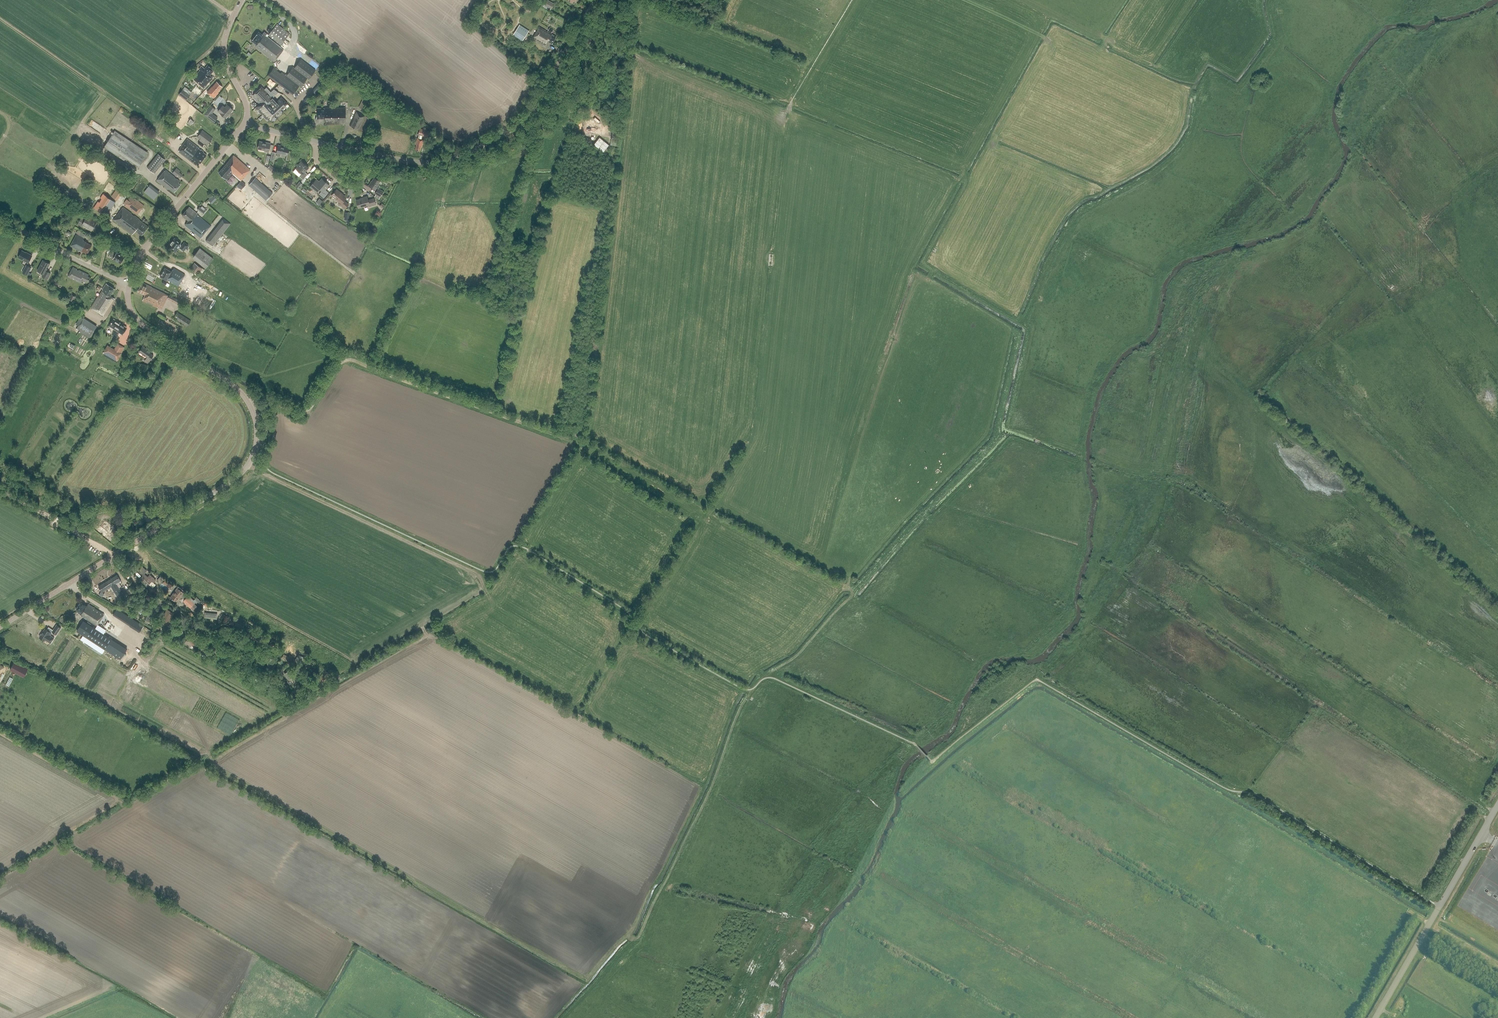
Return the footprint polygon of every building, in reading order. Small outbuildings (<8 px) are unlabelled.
[(537,3),(536,4),(550,11),(554,3),(548,0),(546,4),(538,0),(537,3)] [(281,45),(282,44),(290,34),(277,24),(272,29),(270,27),(267,31),(270,33),(268,35),(281,45)] [(539,27),(533,38),(545,45),(548,41),(552,44),(555,36),(539,27)] [(527,34),(517,28),(512,35),(522,41),(527,34)] [(267,34),(266,33),(264,32),(262,35),(259,32),(251,42),(256,45),(255,46),(262,52),(274,62),(284,49),(268,38),(266,36),(267,34)] [(307,78),(308,79),(315,71),(300,60),(293,69),(292,68),(286,76),(282,73),(281,74),(278,71),(278,70),(274,67),(268,77),(275,82),(292,95),(299,86),(300,87),(307,78)] [(204,69),(201,67),(199,69),(201,72),(194,80),(204,88),(213,78),(209,75),(214,71),(207,65),(204,69)] [(322,81),(304,101),(307,104),(325,83),(322,81)] [(219,90),(222,87),(217,82),(207,92),(214,98),(219,93),(218,92),(219,91),(219,90)] [(268,122),(287,104),(281,97),(275,103),(271,99),(272,98),(261,87),(253,95),(260,103),(255,108),(268,122)] [(191,95),(183,89),(179,95),(187,101),(191,95)] [(366,111),(374,95),(366,91),(358,107),(366,111)] [(233,110),(227,105),(224,108),(222,105),(217,111),(226,118),(233,110)] [(215,122),(218,118),(213,113),(216,109),(211,106),(204,115),(215,122)] [(325,108),(317,108),(317,119),(325,119),(325,124),(346,124),(345,107),(325,108)] [(350,126),(359,130),(365,116),(356,112),(350,126)] [(594,126),(585,124),(584,133),(589,134),(590,131),(599,133),(599,132),(600,132),(600,129),(601,124),(595,123),(594,126)] [(426,127),(424,127),(423,129),(420,128),(418,134),(428,137),(430,131),(427,130),(427,129),(426,127)] [(148,152),(115,130),(104,146),(137,169),(148,152)] [(198,141),(203,144),(205,143),(207,145),(213,138),(202,130),(197,137),(200,139),(198,141)] [(422,148),(423,140),(416,138),(415,144),(416,145),(415,150),(420,151),(421,147),(422,148)] [(200,163),(206,155),(203,152),(204,151),(187,139),(178,152),(196,165),(198,161),(200,163)] [(268,152),(271,144),(265,142),(265,143),(260,141),(258,149),(265,151),(265,152),(268,152)] [(289,151),(289,148),(279,145),(277,153),(276,156),(280,156),(281,154),(287,155),(286,160),(290,161),(293,152),(289,151)] [(148,168),(155,173),(164,160),(158,155),(148,168)] [(232,174),(240,181),(250,170),(234,155),(219,173),(227,180),(232,174)] [(302,173),(299,176),(303,179),(308,174),(305,172),(309,168),(301,161),(298,165),(299,165),(296,169),(302,173)] [(180,177),(182,174),(179,172),(180,171),(176,168),(172,173),(176,177),(177,175),(180,177)] [(174,192),(180,184),(178,183),(180,181),(165,170),(157,181),(168,190),(170,188),(174,192)] [(273,193),(255,178),(249,185),(266,200),(273,193)] [(329,185),(322,178),(319,182),(316,179),(310,187),(317,193),(320,189),(322,191),(319,194),(324,198),(329,192),(325,190),(329,185)] [(379,185),(378,184),(380,181),(374,178),(370,183),(368,186),(375,190),(376,190),(375,194),(380,197),(383,191),(378,188),(379,186),(379,185)] [(237,186),(241,189),(246,184),(241,181),(237,186)] [(154,199),(160,191),(150,183),(144,191),(154,199)] [(118,200),(122,192),(116,188),(111,197),(118,200)] [(345,209),(348,204),(344,200),(346,197),(336,189),(331,196),(340,203),(339,204),(345,209)] [(103,194),(100,198),(102,199),(99,202),(98,201),(93,208),(101,213),(103,210),(107,214),(115,202),(103,194)] [(208,199),(212,203),(216,199),(212,194),(208,199)] [(137,215),(144,205),(131,196),(128,201),(130,202),(126,207),(137,215)] [(369,207),(376,204),(374,198),(368,200),(367,196),(361,198),(362,198),(356,200),(358,208),(368,205),(369,207)] [(201,238),(210,226),(196,214),(197,213),(189,207),(182,216),(188,221),(185,225),(201,238)] [(141,235),(148,226),(123,208),(114,220),(132,234),(135,230),(141,235)] [(87,215),(85,218),(82,217),(78,224),(91,231),(93,229),(97,232),(101,224),(97,221),(98,220),(87,215)] [(213,246),(230,224),(223,218),(206,241),(213,246)] [(47,228),(44,226),(42,229),(44,229),(42,233),(49,236),(50,232),(46,230),(47,228)] [(77,234),(76,235),(71,246),(79,250),(87,254),(91,245),(83,241),(85,238),(77,234)] [(187,250),(189,247),(187,246),(188,245),(184,242),(181,246),(179,244),(181,243),(174,238),(171,243),(170,243),(169,244),(169,245),(168,246),(171,248),(170,249),(175,252),(179,247),(184,251),(185,249),(187,250)] [(207,265),(213,258),(199,246),(193,254),(207,265)] [(28,263),(32,255),(28,253),(28,254),(22,250),(18,258),(28,263)] [(125,257),(117,252),(115,251),(114,252),(110,250),(108,254),(114,257),(113,259),(121,263),(122,263),(123,261),(123,260),(125,257)] [(47,279),(51,273),(46,271),(50,264),(43,260),(37,271),(44,274),(42,277),(47,279)] [(192,273),(196,276),(197,274),(198,275),(200,271),(202,273),(204,270),(202,268),(195,263),(190,269),(193,271),(192,273)] [(31,273),(29,272),(31,268),(26,265),(23,272),(27,275),(28,274),(30,276),(31,273)] [(88,282),(90,277),(88,276),(89,275),(79,270),(79,271),(77,270),(77,269),(73,267),(68,277),(81,283),(82,281),(85,283),(86,281),(88,282)] [(174,268),(172,272),(165,268),(160,277),(167,281),(167,280),(178,286),(186,275),(174,268)] [(205,278),(210,282),(213,276),(208,273),(205,278)] [(169,295),(164,293),(142,283),(138,292),(145,295),(143,301),(157,308),(158,307),(162,309),(169,295)] [(104,316),(115,299),(110,296),(115,289),(106,284),(91,308),(104,316)] [(73,303),(77,296),(72,293),(68,300),(73,303)] [(181,301),(176,298),(169,295),(167,299),(179,305),(181,301)] [(187,326),(191,321),(178,312),(174,318),(187,326)] [(97,327),(83,318),(77,328),(80,330),(79,331),(90,338),(97,327)] [(122,335),(126,329),(127,328),(114,319),(109,326),(122,335)] [(123,347),(117,344),(114,349),(107,345),(103,352),(116,360),(121,353),(120,352),(123,347)] [(148,364),(153,356),(150,354),(151,352),(149,350),(148,351),(142,347),(139,352),(147,357),(145,361),(148,364)] [(99,522),(95,527),(107,534),(110,528),(99,522)] [(147,571),(142,566),(138,571),(142,575),(147,571)] [(148,577),(144,574),(140,578),(145,582),(144,583),(147,586),(148,585),(148,586),(149,585),(153,588),(156,585),(154,583),(156,580),(150,575),(148,577)] [(120,601),(125,597),(117,585),(121,582),(117,575),(98,586),(102,593),(111,587),(120,601)] [(177,601),(179,599),(180,600),(182,597),(183,598),(184,598),(187,594),(184,592),(185,591),(178,586),(171,596),(177,601)] [(184,598),(183,598),(182,597),(180,600),(184,604),(185,605),(186,604),(194,611),(198,606),(195,604),(197,601),(195,599),(194,600),(191,597),(189,595),(185,599),(184,598)] [(97,626),(104,614),(88,604),(87,606),(81,602),(76,610),(81,613),(80,614),(82,615),(82,616),(97,626)] [(142,613),(147,609),(142,603),(137,607),(142,613)] [(151,608),(150,611),(149,611),(145,620),(149,622),(151,623),(153,618),(157,620),(160,614),(155,613),(156,610),(151,608)] [(160,622),(167,626),(174,613),(167,609),(160,622)] [(128,649),(84,621),(77,631),(121,659),(128,649)] [(237,628),(239,624),(233,621),(230,626),(236,629),(237,628)] [(202,626),(196,623),(192,631),(198,634),(202,626)] [(245,627),(239,624),(237,628),(248,633),(247,635),(249,636),(253,629),(246,625),(245,627)] [(57,625),(53,630),(52,632),(57,635),(61,628),(57,625)] [(174,627),(169,636),(176,639),(180,631),(174,627)] [(50,635),(52,633),(45,629),(39,637),(45,641),(45,640),(51,643),(54,638),(50,635)] [(239,643),(235,634),(227,637),(231,646),(239,643)] [(191,636),(190,637),(188,636),(186,638),(188,640),(187,640),(185,638),(182,641),(189,647),(192,645),(195,647),(198,644),(192,639),(193,638),(191,636)] [(275,649),(278,642),(272,639),(268,646),(275,649)] [(207,643),(204,646),(202,649),(208,655),(211,652),(207,648),(209,645),(207,643)] [(251,659),(241,652),(237,659),(246,665),(251,659)] [(301,663),(303,664),(306,658),(298,654),(295,660),(301,663)] [(272,659),(268,667),(275,670),(278,662),(272,659)] [(14,662),(10,670),(23,677),(28,669),(14,662)] [(295,675),(290,669),(284,673),(288,680),(295,675)] [(331,675),(324,670),(318,680),(323,683),(327,678),(328,679),(331,675)] [(280,682),(276,677),(268,679),(267,685),(280,682)]
